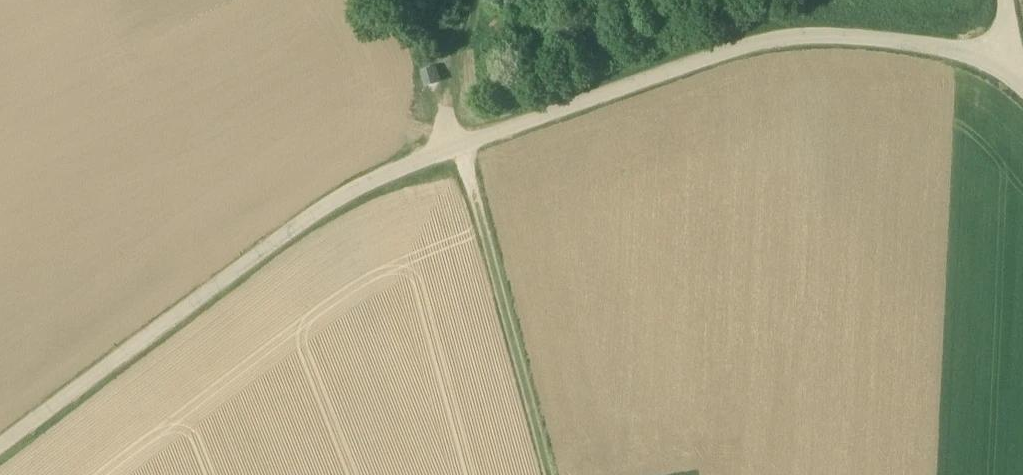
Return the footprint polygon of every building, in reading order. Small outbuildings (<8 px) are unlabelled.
[(428,72),(420,74),(424,90),(432,89),(428,72)]
